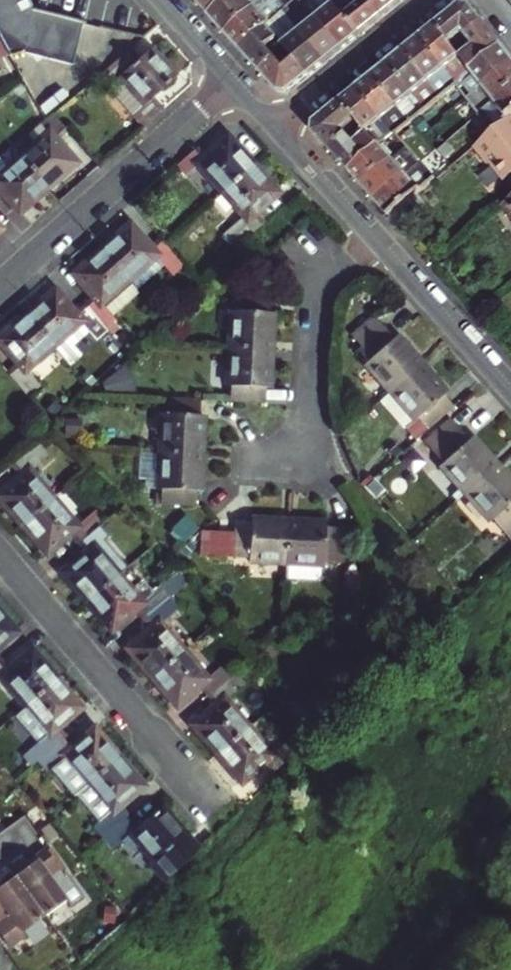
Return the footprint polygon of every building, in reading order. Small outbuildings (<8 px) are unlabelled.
[(7,49),(10,55),(19,52),(74,61),(82,22),(63,17),(33,9),(30,0),(0,0),(0,37),(7,49)] [(209,15),(225,0),(196,0),(209,15)] [(209,15),(225,32),(262,0),(225,0),(209,15)] [(225,32),(239,48),(269,24),(273,19),(265,10),(277,0),(262,0),(225,32)] [(401,1),(400,0),(363,0),(345,14),(360,34),(401,1)] [(342,47),(360,34),(345,14),(335,1),(317,15),(342,47)] [(459,4),(435,25),(446,40),(459,30),(465,36),(484,21),(472,4),(459,4)] [(325,61),(342,47),(317,15),(299,29),(325,61)] [(502,43),(484,21),(465,36),(471,43),(457,54),(459,56),(469,68),(502,43)] [(269,24),(239,48),(259,71),(288,47),(284,42),(269,24)] [(446,40),(435,25),(420,38),(444,69),(459,56),(457,54),(446,40)] [(309,74),(325,61),(299,29),(284,42),(288,47),(309,74)] [(444,69),(420,38),(404,51),(429,81),(444,69)] [(502,43),(469,68),(465,72),(469,77),(473,74),(483,86),(510,63),(510,55),(502,43)] [(140,56),(131,47),(97,75),(141,127),(164,107),(156,96),(178,74),(153,45),(140,56)] [(288,47),(259,71),(274,90),(289,93),(309,74),(288,47)] [(441,96),(429,81),(404,51),(388,63),(414,95),(425,109),(441,96)] [(414,95),(388,63),(372,77),(398,107),(414,95)] [(483,86),(479,89),(483,94),(487,90),(496,101),(510,90),(510,63),(483,86)] [(398,107),(372,77),(358,88),(382,116),(396,132),(410,120),(398,107)] [(382,116),(358,88),(342,102),(355,117),(366,130),(382,116)] [(496,101),(492,105),(496,109),(500,106),(508,117),(510,115),(510,90),(496,101)] [(355,117),(342,102),(314,123),(313,135),(327,150),(346,136),(340,130),(355,117)] [(12,144),(21,156),(49,188),(79,161),(59,139),(69,129),(54,111),(45,118),(27,134),(35,143),(27,150),(17,139),(12,144)] [(508,117),(474,145),(488,162),(490,160),(505,178),(510,173),(510,115),(508,117)] [(346,136),(327,150),(346,171),(378,145),(366,130),(351,142),(346,136)] [(204,157),(196,146),(176,163),(186,174),(199,163),(223,190),(253,164),(228,136),(204,157)] [(378,145),(346,171),(361,186),(392,160),(378,145)] [(2,190),(21,212),(49,188),(21,156),(7,168),(0,159),(0,192),(2,190)] [(392,160),(361,186),(374,201),(405,176),(392,160)] [(405,176),(374,201),(398,230),(424,208),(413,195),(433,179),(420,163),(405,176)] [(253,164),(223,190),(247,218),(234,229),(245,242),(249,238),(264,224),(255,213),(278,192),(253,164)] [(499,206),(510,220),(510,195),(499,206)] [(129,222),(101,247),(131,281),(157,258),(166,270),(179,259),(164,242),(159,236),(149,244),(129,222)] [(131,281),(101,247),(72,273),(92,295),(83,302),(107,329),(112,335),(123,326),(113,315),(141,292),(131,281)] [(157,258),(131,281),(141,292),(166,270),(157,258)] [(54,288),(26,313),(55,347),(62,355),(90,330),(97,338),(107,329),(83,302),(73,311),(54,288)] [(230,309),(228,346),(271,348),(273,310),(270,311),(270,297),(234,295),(234,309),(230,309)] [(28,394),(39,384),(27,371),(55,347),(26,313),(0,335),(0,347),(14,364),(6,370),(28,394)] [(390,393),(423,363),(398,334),(394,338),(384,325),(357,348),(367,359),(363,363),(390,393)] [(230,385),(229,400),(259,401),(265,401),(266,387),(270,387),(271,348),(228,346),(227,385),(230,385)] [(428,430),(454,406),(443,394),(448,391),(423,363),(390,393),(414,420),(417,418),(428,430)] [(201,399),(166,397),(165,413),(161,413),(159,452),(202,454),(204,413),(200,413),(201,399)] [(439,465),(465,495),(497,466),(471,437),(467,440),(450,419),(425,441),(443,462),(439,465)] [(35,443),(14,462),(23,474),(0,495),(22,522),(52,497),(31,472),(47,457),(35,443)] [(202,454),(159,452),(157,488),(162,488),(161,504),(195,505),(197,489),(201,489),(202,454)] [(501,529),(510,520),(510,481),(497,466),(465,495),(488,521),(492,518),(501,529)] [(77,525),(52,497),(22,522),(46,551),(71,530),(80,540),(99,523),(104,519),(96,509),(77,525)] [(236,522),(236,531),(235,554),(235,557),(248,557),(249,562),(288,564),(290,520),(251,519),(251,522),(236,522)] [(320,565),(324,565),(325,561),(340,562),(341,526),(327,525),(327,522),(290,520),(288,564),(288,578),(316,579),(320,575),(320,565)] [(501,529),(510,539),(510,538),(510,520),(501,529)] [(63,571),(87,599),(117,573),(94,547),(109,534),(99,523),(80,540),(88,549),(63,571)] [(350,527),(341,526),(340,562),(349,562),(350,527)] [(225,553),(235,554),(236,531),(227,531),(225,553)] [(117,573),(87,599),(111,628),(138,606),(146,615),(170,595),(187,580),(179,570),(154,590),(143,577),(131,589),(117,573)] [(128,646),(153,675),(183,649),(160,623),(180,606),(170,595),(146,615),(153,623),(128,646)] [(0,610),(0,641),(15,628),(0,610)] [(183,649),(153,675),(177,704),(203,682),(210,690),(234,670),(226,660),(207,676),(183,649)] [(24,708),(58,679),(33,650),(11,669),(2,658),(0,660),(0,679),(1,678),(24,708)] [(192,722),(218,752),(249,726),(226,699),(246,682),(234,670),(210,690),(217,700),(192,722)] [(80,706),(58,679),(24,708),(15,715),(38,742),(21,756),(29,766),(37,760),(65,736),(66,735),(59,725),(80,706)] [(73,795),(76,793),(120,756),(96,726),(73,746),(65,736),(37,760),(46,771),(50,767),(73,795)] [(249,726),(218,752),(242,781),(267,758),(278,770),(300,748),(291,738),(273,753),(249,726)] [(144,784),(120,756),(76,793),(100,821),(93,826),(101,835),(129,811),(122,803),(144,784)] [(121,842),(159,886),(198,850),(187,837),(188,835),(162,804),(139,823),(129,811),(101,835),(112,849),(121,842)] [(26,865),(14,874),(44,916),(67,898),(71,904),(85,894),(67,870),(65,872),(44,845),(42,846),(30,855),(34,860),(26,865)] [(23,860),(26,865),(34,860),(30,855),(23,860)] [(10,948),(25,937),(22,932),(44,916),(14,874),(2,883),(0,884),(0,934),(10,948)]
